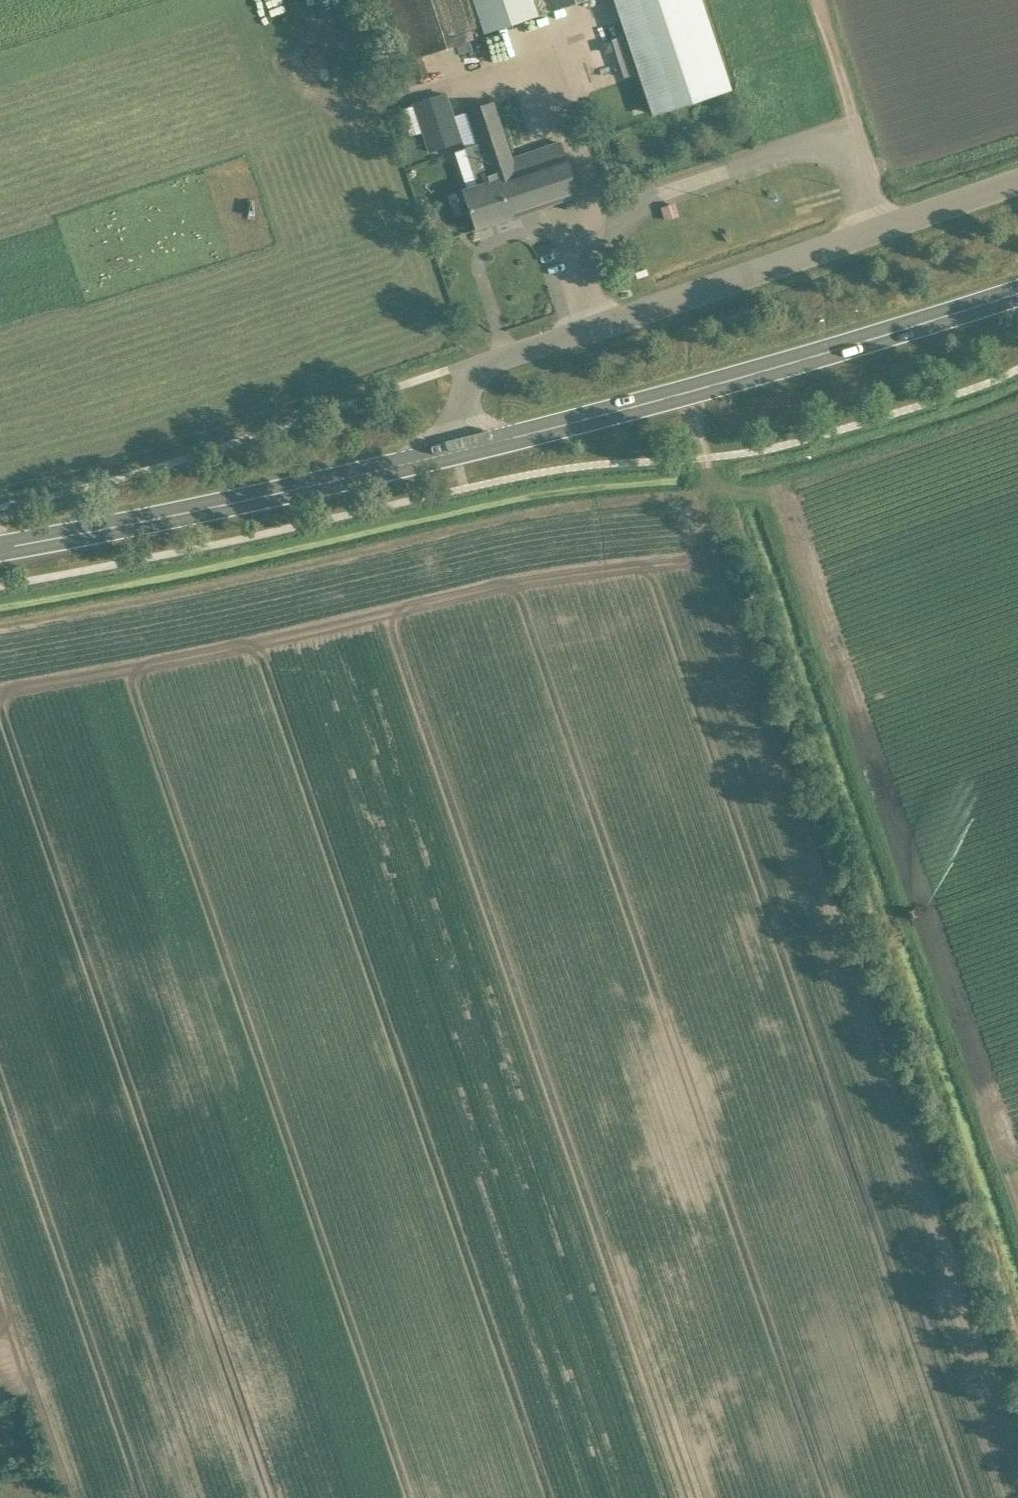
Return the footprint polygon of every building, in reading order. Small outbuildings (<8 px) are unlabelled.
[(408,82),(417,79),(428,75),(422,57),(474,39),(472,31),(461,0),(376,0),(404,83),(408,82)] [(484,34),(588,0),(473,0),(484,34)] [(651,117),(727,92),(697,0),(612,0),(651,117)] [(467,44),(458,47),(461,56),(470,53),(467,44)] [(430,152),(431,151),(461,141),(445,93),(415,104),(414,104),(430,152)] [(578,195),(561,142),(513,159),(494,102),(467,111),(478,144),(465,148),(477,186),(463,191),(476,229),(578,195)] [(679,217),(675,204),(661,208),(666,222),(679,217)]
